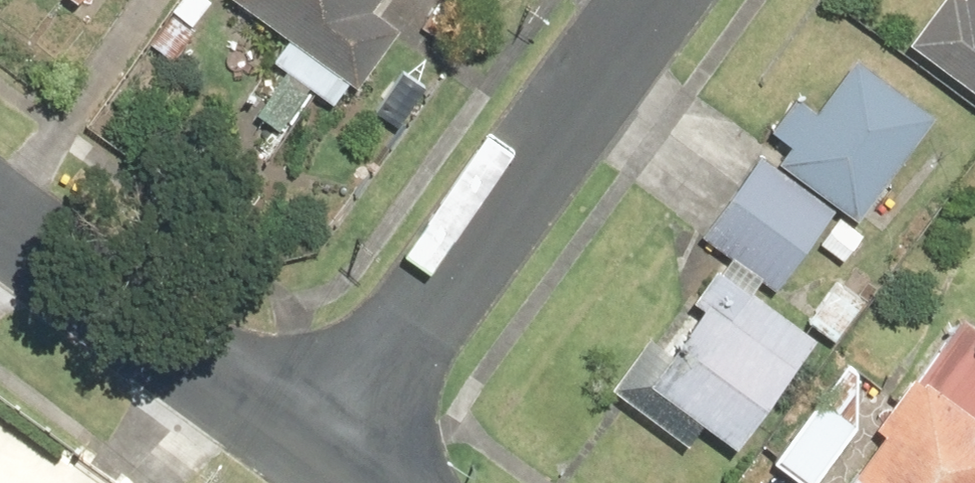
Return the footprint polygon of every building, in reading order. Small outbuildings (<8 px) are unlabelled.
[(284,41),(270,61),(287,73),(255,118),(274,133),(306,90),(331,108),(348,85),(357,92),(401,31),(373,10),(380,0),(228,0),(284,41)] [(906,43),(974,95),(974,0),(939,0),(906,43)] [(931,118),(854,62),(816,114),(795,99),(767,136),(788,151),(776,168),(854,224),(931,118)] [(648,339),(608,390),(687,450),(702,430),(729,451),(814,342),(715,266),(688,301),(699,309),(666,352),(648,339)] [(851,482),(974,482),(974,324),(960,312),(871,427),(886,438),(851,482)] [(846,365),(772,464),(798,482),(817,482),(859,428),(838,412),(864,379),(846,365)] [(28,481),(0,460),(0,482),(26,482),(28,481)]
